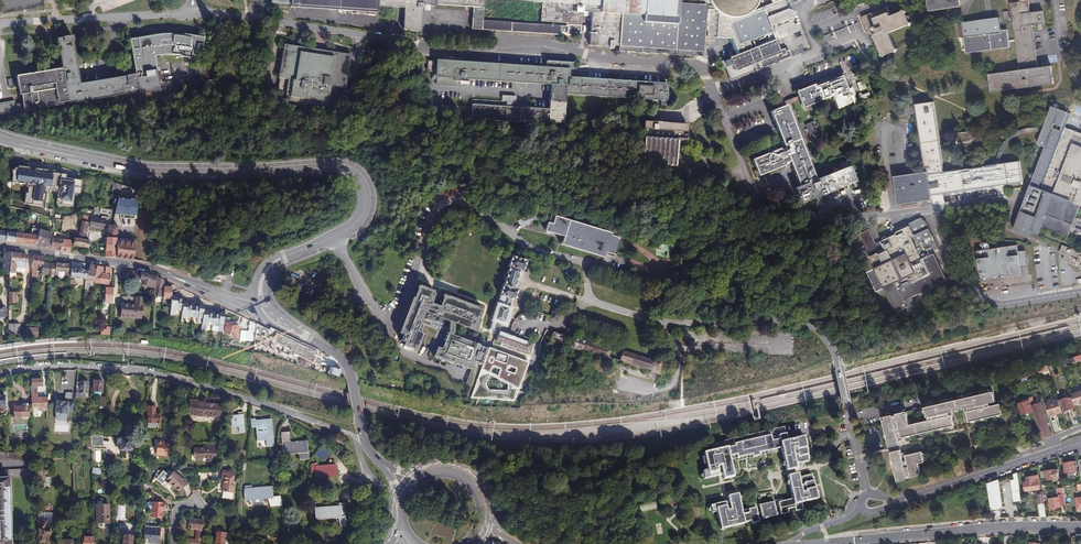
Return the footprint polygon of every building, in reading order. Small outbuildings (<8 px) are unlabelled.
[(2,13),(43,5),(43,0),(0,0),(0,3),(2,13)] [(271,3),(290,5),(290,8),(378,13),(378,7),(404,9),(403,30),(421,31),(422,6),(473,8),(471,30),(483,20),(484,0),(271,0),(271,3)] [(700,57),(701,46),(704,46),(709,44),(709,42),(712,43),(712,38),(714,13),(712,10),(709,6),(676,3),(676,0),(487,0),(501,1),(542,3),(540,22),(578,25),(578,14),(582,15),(583,17),(586,17),(589,17),(588,46),(606,47),(607,49),(608,50),(610,50),(612,49),(612,46),(617,46),(616,48),(617,48),(654,54),(700,57)] [(718,16),(721,17),(725,18),(729,19),(733,19),(738,18),(743,16),(746,14),(749,12),(754,7),(757,1),(757,0),(706,0),(709,6),(712,10),(714,13),(718,16)] [(733,56),(749,50),(746,42),(769,33),(770,34),(791,25),(789,22),(795,14),(786,10),(784,8),(783,6),(780,0),(770,4),(749,12),(746,14),(743,16),(738,18),(733,19),(729,19),(725,18),(721,17),(718,16),(714,13),(712,38),(727,39),(729,44),(733,56)] [(932,12),(964,7),(963,0),(931,0),(932,12)] [(1035,51),(1034,44),(1032,25),(1044,24),(1043,12),(1030,13),(1028,0),(1020,0),(1020,2),(1011,3),(1019,71),(988,75),(989,86),(990,92),(1053,85),(1050,67),(1037,68),(1035,51)] [(875,38),(881,54),(881,56),(884,57),(885,55),(894,52),(895,53),(897,49),(896,49),(889,34),(908,25),(910,26),(911,23),(910,22),(906,13),(906,11),(903,10),(903,11),(890,16),(887,7),(861,17),(866,30),(867,32),(869,32),(870,34),(872,33),(875,34),(873,38),(875,38)] [(483,20),(471,30),(570,36),(570,34),(580,35),(580,26),(566,25),(566,26),(483,20)] [(1009,41),(1007,30),(1001,30),(1001,33),(990,34),(963,37),(965,53),(1009,48),(1009,42),(1009,41)] [(723,68),(728,81),(760,68),(789,57),(786,50),(782,52),(781,50),(777,51),(770,34),(769,33),(746,42),(749,50),(733,56),(717,63),(719,69),(723,68)] [(68,103),(138,92),(140,102),(161,98),(159,90),(154,56),(165,55),(172,55),(180,55),(180,56),(199,60),(200,53),(201,53),(203,37),(183,34),(183,35),(172,34),(158,35),(130,39),(135,69),(136,74),(79,84),(79,82),(72,41),(73,41),(72,36),(63,38),(57,39),(62,69),(16,76),(19,94),(21,94),(23,103),(23,105),(24,110),(68,103)] [(284,44),(279,78),(280,78),(278,87),(282,88),(287,89),(285,101),(331,108),(332,105),(335,86),(346,88),(351,54),(324,50),(323,53),(309,51),(310,48),(284,44)] [(545,67),(436,60),(436,61),(427,61),(427,71),(435,72),(435,77),(436,77),(436,83),(469,86),(469,79),(550,85),(549,109),(506,106),(506,101),(472,99),(471,119),(464,119),(463,124),(471,124),(470,128),(478,129),(480,129),(481,120),(524,123),(524,121),(563,123),(565,94),(636,99),(636,102),(643,102),(643,100),(661,101),(661,105),(666,106),(666,102),(668,102),(668,97),(671,98),(671,93),(668,93),(668,84),(642,82),(638,82),(568,77),(569,73),(569,70),(573,70),(573,62),(546,61),(545,67)] [(856,101),(844,72),(801,90),(796,92),(797,96),(799,100),(802,108),(832,96),(837,109),(845,106),(847,109),(852,106),(851,104),(856,101)] [(773,91),(778,89),(775,81),(770,83),(773,91)] [(874,104),(869,92),(858,97),(863,109),(874,104)] [(789,100),(774,106),(775,110),(787,105),(791,104),(799,100),(797,96),(789,100)] [(8,107),(7,102),(0,103),(0,121),(25,117),(24,110),(23,105),(8,107)] [(916,114),(915,114),(923,173),(891,177),(895,205),(929,200),(929,196),(1024,183),(1021,161),(996,165),(947,172),(941,173),(931,102),(913,105),(914,110),(915,110),(916,114)] [(795,188),(801,204),(816,198),(815,195),(819,193),(820,196),(857,182),(850,166),(842,169),(819,178),(816,179),(787,105),(775,110),(770,112),(784,148),(780,150),(780,148),(752,159),(758,176),(787,165),(786,163),(790,162),(799,186),(795,188)] [(1069,127),(1065,126),(1070,113),(1053,107),(1038,143),(1046,146),(1031,187),(1015,231),(1030,238),(1033,232),(1040,235),(1069,246),(1075,230),(1080,214),(1080,132),(1069,127)] [(688,124),(644,121),(641,164),(675,167),(676,158),(684,158),(685,142),(687,142),(688,124)] [(811,139),(819,136),(813,122),(806,125),(811,139)] [(971,140),(970,132),(954,134),(955,143),(971,140)] [(11,171),(11,182),(10,207),(24,210),(38,214),(52,219),(63,220),(64,217),(72,216),(80,209),(80,194),(82,178),(67,176),(68,174),(53,173),(53,171),(19,166),(17,166),(16,168),(13,168),(11,171)] [(120,191),(122,185),(113,183),(111,191),(119,193),(120,191)] [(122,185),(120,191),(137,196),(138,189),(122,185)] [(118,221),(131,222),(131,210),(133,210),(133,204),(126,204),(125,209),(118,209),(118,221)] [(547,222),(545,231),(564,237),(562,242),(561,242),(560,244),(605,258),(606,252),(615,255),(620,238),(611,235),(612,233),(555,216),(552,224),(547,222)] [(29,244),(35,245),(47,247),(51,233),(39,229),(40,225),(47,227),(49,220),(39,217),(36,230),(39,230),(38,236),(0,231),(0,240),(29,244)] [(91,217),(89,227),(103,230),(105,219),(91,217)] [(907,226),(911,236),(915,243),(929,235),(924,223),(919,218),(906,224),(907,226)] [(78,239),(85,240),(88,223),(87,222),(82,221),(78,239)] [(109,225),(106,238),(105,238),(104,244),(106,244),(106,257),(116,258),(117,241),(117,238),(117,226),(109,225)] [(881,288),(893,314),(898,311),(901,317),(915,310),(909,298),(945,281),(932,254),(919,260),(908,238),(911,236),(907,226),(903,228),(904,232),(895,236),(894,234),(873,244),(866,230),(857,234),(862,245),(854,249),(874,291),(881,288)] [(789,233),(791,242),(811,236),(809,227),(789,233)] [(74,238),(73,246),(87,248),(88,240),(85,240),(78,239),(74,238)] [(53,239),(51,247),(60,248),(61,243),(62,240),(53,239)] [(134,242),(117,241),(116,258),(133,260),(134,242)] [(60,248),(60,251),(70,253),(70,250),(71,245),(61,243),(60,248)] [(1015,245),(975,251),(980,281),(1020,275),(1018,265),(1025,264),(1023,250),(1016,251),(1015,245)] [(1071,251),(1071,250),(1061,246),(1058,254),(1063,256),(1061,261),(1080,269),(1080,254),(1071,251)] [(24,268),(24,263),(26,263),(27,255),(14,253),(11,253),(3,253),(3,259),(3,263),(3,269),(4,269),(4,271),(9,271),(9,276),(14,276),(15,268),(24,268)] [(688,254),(686,254),(683,254),(680,257),(679,260),(679,263),(681,266),(683,267),(685,268),(688,268),(690,267),(692,265),(693,263),(693,261),(693,258),(692,257),(690,255),(688,254)] [(32,266),(31,270),(36,271),(37,266),(42,266),(41,274),(48,275),(50,263),(46,263),(43,263),(43,257),(37,256),(33,256),(32,265),(32,266)] [(494,331),(497,323),(506,326),(512,307),(509,306),(511,300),(514,300),(517,290),(514,289),(517,279),(519,270),(523,271),(526,261),(511,256),(508,267),(509,267),(503,285),(502,285),(491,321),(492,321),(489,330),(494,331)] [(86,281),(108,285),(111,268),(105,267),(104,274),(102,273),(103,267),(98,266),(91,265),(90,265),(88,270),(87,270),(85,270),(85,264),(77,263),(72,262),(70,277),(86,279),(86,281)] [(56,264),(50,264),(50,277),(58,277),(58,272),(64,272),(64,278),(69,278),(69,273),(68,273),(69,264),(60,264),(56,264)] [(565,273),(571,275),(574,267),(568,265),(565,273)] [(140,273),(127,271),(126,280),(135,281),(135,280),(139,281),(140,280),(144,281),(143,285),(146,286),(148,282),(151,284),(152,280),(154,276),(142,273),(140,273)] [(175,310),(182,311),(181,316),(180,321),(185,322),(186,317),(198,318),(197,323),(202,324),(203,310),(204,305),(200,304),(200,307),(199,307),(187,305),(186,305),(186,303),(182,303),(183,299),(176,298),(176,296),(171,296),(171,287),(167,287),(163,287),(163,280),(157,278),(155,277),(155,281),(154,289),(154,292),(158,292),(157,297),(162,297),(162,298),(171,298),(170,315),(175,315),(175,310)] [(148,282),(146,286),(154,289),(155,281),(152,280),(151,284),(148,282)] [(112,303),(112,288),(104,287),(104,303),(112,303)] [(430,354),(472,369),(474,364),(479,366),(486,349),(478,346),(479,345),(441,331),(445,320),(476,331),(479,324),(477,323),(479,319),(482,312),(481,311),(481,310),(444,296),(440,307),(431,303),(435,294),(434,293),(418,287),(414,298),(416,298),(412,314),(408,313),(401,332),(403,333),(401,341),(405,343),(404,344),(414,348),(417,340),(432,346),(430,354)] [(141,318),(142,298),(122,297),(121,315),(134,316),(134,318),(141,318)] [(210,311),(203,310),(202,324),(201,329),(206,330),(206,324),(212,325),(212,331),(222,332),(225,313),(218,312),(210,311)] [(550,319),(556,321),(559,313),(553,311),(550,319)] [(256,324),(249,321),(248,331),(247,331),(246,341),(254,341),(256,324)] [(233,324),(225,323),(224,333),(233,333),(233,337),(237,338),(238,326),(236,326),(233,326),(233,324)] [(20,324),(9,324),(9,336),(19,336),(20,324)] [(38,337),(39,328),(28,327),(27,336),(38,337)] [(496,341),(529,353),(533,345),(499,332),(496,341)] [(551,340),(565,345),(568,337),(553,332),(551,340)] [(573,338),(569,348),(577,350),(577,348),(607,358),(610,350),(573,338)] [(564,348),(565,345),(551,340),(550,344),(564,348)] [(529,362),(488,347),(470,396),(513,400),(529,362)] [(619,361),(658,374),(660,370),(660,369),(661,369),(662,368),(663,367),(663,366),(664,365),(664,364),(664,363),(664,362),(663,362),(663,361),(663,360),(662,360),(662,359),(661,359),(661,358),(660,358),(659,358),(658,357),(657,357),(657,358),(656,358),(655,358),(654,358),(654,359),(653,360),(652,360),(622,350),(619,361)] [(1075,365),(1080,363),(1080,362),(1080,361),(1079,357),(1073,359),(1074,361),(1075,365)] [(627,366),(624,373),(651,382),(653,374),(627,366)] [(31,379),(31,408),(47,407),(48,398),(37,398),(37,386),(41,386),(41,379),(31,379)] [(657,379),(651,399),(660,401),(665,381),(657,379)] [(93,380),(92,391),(102,392),(103,381),(93,380)] [(77,382),(76,390),(79,391),(79,393),(88,393),(88,383),(77,382)] [(900,440),(900,438),(953,426),(950,416),(948,416),(947,413),(949,413),(964,409),(966,408),(967,412),(965,412),(968,422),(1001,414),(999,405),(989,407),(988,404),(994,402),(991,386),(922,402),(924,408),(895,415),(895,416),(892,416),(892,415),(882,418),(889,447),(898,445),(898,441),(899,440),(900,440)] [(1074,404),(1079,403),(1080,402),(1080,391),(1070,394),(1074,404)] [(1058,401),(1062,412),(1068,410),(1069,412),(1073,411),(1072,408),(1073,408),(1070,397),(1058,401)] [(197,401),(190,400),(188,414),(203,416),(219,417),(221,405),(212,404),(208,403),(197,402),(197,401)] [(1017,403),(1020,415),(1031,412),(1029,406),(1030,406),(1029,400),(1017,403)] [(1048,416),(1061,412),(1057,400),(1044,404),(1048,416)] [(55,413),(66,414),(67,411),(72,411),(73,403),(56,402),(55,413)] [(13,417),(29,417),(29,406),(28,406),(28,403),(22,404),(23,406),(13,407),(13,417)] [(1031,406),(1041,439),(1050,436),(1040,403),(1031,406)] [(155,407),(148,406),(147,417),(148,417),(148,422),(161,423),(161,417),(154,417),(155,407)] [(230,421),(230,426),(237,426),(239,432),(244,432),(242,412),(237,413),(237,415),(229,416),(230,419),(230,421)] [(256,435),(273,433),(272,422),(271,423),(271,419),(266,420),(267,423),(255,424),(256,435)] [(722,480),(732,478),(728,461),(728,457),(735,456),(735,459),(739,458),(743,457),(741,450),(745,449),(746,456),(750,456),(751,458),(758,457),(757,454),(761,453),(759,446),(763,445),(764,452),(768,451),(779,449),(784,472),(794,469),(793,465),(797,464),(797,465),(813,461),(811,453),(805,454),(804,449),(802,441),(788,444),(788,441),(785,442),(782,428),(710,444),(712,451),(702,453),(706,470),(700,472),(702,479),(718,476),(718,475),(721,475),(722,480)] [(283,454),(297,453),(300,460),(306,460),(306,441),(289,442),(289,432),(281,433),(283,454)] [(102,436),(91,435),(91,442),(91,445),(102,446),(102,436)] [(120,447),(120,450),(132,451),(132,445),(130,445),(130,439),(116,439),(116,445),(120,445),(120,447)] [(163,442),(156,441),(155,455),(167,456),(167,455),(169,455),(170,443),(165,443),(163,443),(163,442)] [(216,459),(217,446),(204,445),(203,448),(194,448),(194,455),(196,455),(196,460),(203,461),(203,458),(216,459)] [(330,451),(321,446),(315,455),(323,460),(330,451)] [(920,475),(917,464),(923,462),(921,451),(904,455),(904,454),(902,454),(900,454),(899,450),(890,453),(897,483),(906,479),(920,475)] [(0,452),(0,461),(33,460),(32,452),(0,452)] [(1063,463),(1064,473),(1076,471),(1074,461),(1063,463)] [(315,472),(316,477),(337,475),(336,464),(318,466),(318,463),(310,464),(311,472),(315,472)] [(1046,480),(1057,478),(1056,468),(1044,470),(1046,480)] [(0,470),(0,543),(12,543),(9,478),(32,477),(32,469),(0,470)] [(233,471),(223,470),(222,480),(224,480),(222,492),(233,493),(235,482),(232,482),(233,471)] [(187,483),(173,471),(164,481),(170,486),(171,485),(179,492),(187,483)] [(797,478),(796,474),(785,476),(791,499),(777,502),(779,515),(787,513),(786,509),(793,508),(794,511),(801,510),(800,503),(815,499),(810,475),(800,477),(797,478)] [(1020,501),(1016,474),(1012,475),(1013,480),(1009,481),(1012,502),(1020,501)] [(1024,483),(1025,491),(1038,489),(1037,475),(1025,477),(1026,480),(1026,482),(1024,483)] [(986,484),(991,518),(998,518),(997,510),(999,509),(999,506),(1001,506),(997,480),(986,484)] [(280,496),(273,497),(272,486),(252,488),(252,485),(245,486),(244,494),(244,501),(250,500),(250,499),(267,497),(270,506),(281,505),(280,496)] [(1056,498),(1048,499),(1049,510),(1056,509),(1056,508),(1055,506),(1060,506),(1064,505),(1062,488),(1055,489),(1056,498)] [(162,503),(162,502),(152,501),(153,493),(148,492),(147,501),(152,501),(151,518),(161,518),(162,511),(164,511),(164,503),(162,503)] [(740,514),(740,511),(736,494),(726,496),(727,502),(724,503),(723,502),(708,506),(710,513),(715,512),(719,529),(743,524),(743,523),(750,522),(750,524),(757,522),(754,508),(747,509),(747,513),(740,514)] [(1037,504),(1039,517),(1044,517),(1042,501),(1041,494),(1036,495),(1037,504)] [(650,498),(651,500),(637,503),(639,512),(652,509),(653,512),(659,511),(657,506),(655,506),(654,503),(657,502),(655,497),(650,498)] [(773,502),(758,505),(761,520),(776,516),(773,502)] [(315,508),(316,519),(338,517),(341,527),(346,527),(346,515),(345,503),(337,504),(337,505),(338,505),(338,506),(315,508)] [(96,505),(96,523),(110,523),(109,504),(96,505)] [(125,520),(126,505),(118,505),(117,520),(125,520)] [(52,513),(42,513),(43,512),(41,510),(39,510),(38,512),(39,513),(39,515),(38,515),(39,542),(44,541),(44,538),(53,538),(52,513)] [(202,520),(189,518),(187,529),(197,530),(195,540),(189,539),(189,543),(200,543),(202,520)] [(160,527),(145,526),(143,543),(148,543),(159,543),(160,531),(160,527)] [(215,543),(224,543),(225,533),(216,532),(215,543)] [(122,543),(132,543),(132,535),(122,535),(122,543)]
